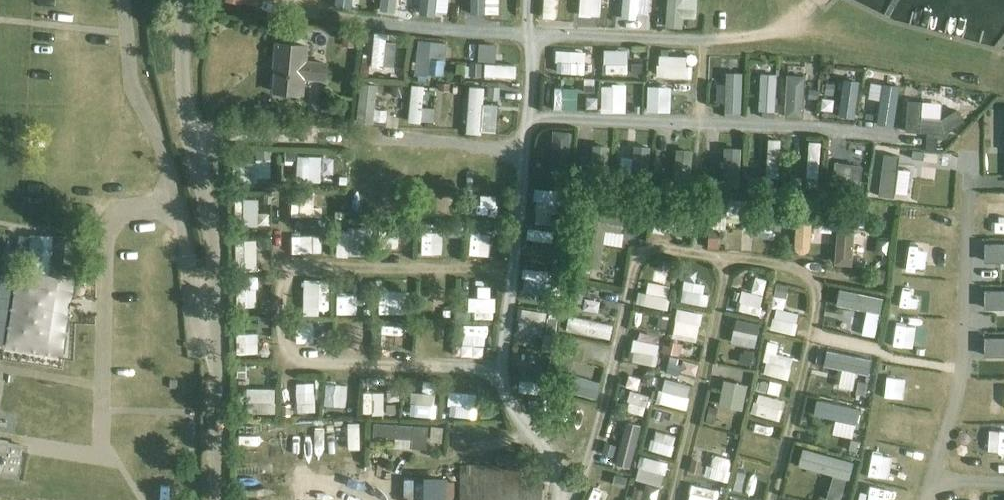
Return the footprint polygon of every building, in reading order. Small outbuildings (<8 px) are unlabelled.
[(397,8),(398,0),(381,0),(380,7),(397,8)] [(447,0),(420,0),(420,12),(432,13),(433,0),(447,1),(447,0)] [(470,13),(499,14),(499,0),(471,0),(470,13)] [(557,0),(543,0),(542,17),(557,17),(557,0)] [(579,15),(601,15),(601,0),(579,0),(579,15)] [(622,14),(649,15),(649,0),(623,0),(622,14)] [(697,0),(667,0),(666,25),(685,26),(685,17),(697,17),(697,0)] [(395,68),(397,41),(386,41),(386,32),(373,31),(371,66),(395,68)] [(416,39),(414,74),(445,75),(446,40),(416,39)] [(306,46),(296,45),(276,43),(274,62),(277,63),(275,91),(302,94),(304,77),(326,79),(327,63),(305,62),(306,46)] [(480,43),(480,58),(493,58),(494,43),(480,43)] [(603,73),(629,74),(629,48),(604,47),(603,73)] [(552,49),(552,71),(587,72),(588,50),(552,49)] [(690,77),(690,54),(658,53),(657,76),(690,77)] [(484,62),(484,76),(517,77),(518,63),(484,62)] [(725,114),(742,115),(744,70),(726,70),(725,114)] [(760,71),(761,111),(778,110),(777,71),(760,71)] [(805,116),(806,72),(787,72),(785,115),(805,116)] [(842,77),(839,115),(856,116),(859,79),(842,77)] [(362,81),(356,119),(373,122),(379,83),(362,81)] [(424,105),(424,83),(411,83),(409,120),(434,121),(435,105),(424,105)] [(494,102),(484,102),(485,85),(468,85),(467,131),(494,132),(494,102)] [(624,110),(625,85),(601,85),(601,110),(624,110)] [(555,86),(554,108),(577,108),(578,86),(555,86)] [(685,91),(661,87),(657,113),(682,116),(685,91)] [(907,98),(905,132),(947,134),(948,123),(961,124),(962,110),(924,108),(925,99),(907,98)] [(875,108),(859,107),(859,121),(894,122),(894,101),(875,101),(875,108)] [(767,176),(779,176),(780,137),(768,137),(767,176)] [(818,176),(819,140),(809,140),(808,176),(818,176)] [(724,145),(723,181),(742,181),(743,146),(724,145)] [(242,159),(243,181),(272,180),(270,148),(255,149),(256,159),(242,159)] [(873,148),(868,176),(879,178),(884,150),(873,148)] [(691,170),(692,151),(678,150),(677,169),(691,170)] [(299,160),(298,181),(318,181),(319,160),(299,160)] [(239,196),(238,224),(270,224),(270,211),(259,211),(259,196),(239,196)] [(746,223),(745,198),(716,199),(717,224),(746,223)] [(925,230),(929,209),(908,206),(905,227),(925,230)] [(627,235),(628,219),(591,213),(583,268),(600,270),(603,245),(610,246),(612,233),(627,235)] [(795,249),(811,250),(812,216),(796,215),(795,249)] [(834,263),(853,265),(857,222),(838,220),(834,263)] [(339,227),(338,249),(358,250),(359,228),(339,227)] [(420,229),(420,253),(433,253),(433,229),(420,229)] [(470,254),(490,255),(490,232),(470,232),(470,254)] [(258,265),(258,239),(237,239),(237,264),(258,265)] [(53,283),(53,242),(27,243),(27,283),(53,283)] [(922,271),(923,244),(903,243),(902,271),(922,271)] [(984,243),(985,262),(1003,262),(1003,243),(984,243)] [(637,289),(635,303),(669,308),(672,284),(667,283),(670,261),(654,259),(650,291),(637,289)] [(544,293),(545,268),(524,267),(523,292),(544,293)] [(764,295),(768,277),(755,274),(751,292),(764,295)] [(258,276),(237,277),(238,306),(259,306),(258,276)] [(709,303),(713,281),(684,276),(680,298),(709,303)] [(769,328),(795,334),(800,312),(784,308),(789,285),(779,283),(769,328)] [(920,309),(921,288),(897,286),(896,308),(920,309)] [(839,287),(834,315),(877,324),(882,296),(839,287)] [(337,310),(360,311),(361,290),(338,289),(337,310)] [(984,290),(985,309),(1003,309),(1003,290),(984,290)] [(739,312),(760,314),(763,295),(741,293),(739,312)] [(379,314),(397,314),(397,294),(380,294),(379,314)] [(470,294),(469,318),(495,319),(495,295),(470,294)] [(586,296),(583,309),(599,312),(601,299),(586,296)] [(671,335),(696,341),(703,311),(678,305),(671,335)] [(543,334),(546,310),(519,306),(516,331),(543,334)] [(569,313),(566,328),(610,339),(613,324),(569,313)] [(756,346),(761,322),(736,317),(731,341),(756,346)] [(918,348),(919,325),(893,324),(892,346),(918,348)] [(237,332),(238,354),(259,353),(257,331),(237,332)] [(301,345),(318,344),(317,333),(301,334),(301,345)] [(630,359),(655,363),(658,338),(633,335),(630,359)] [(984,337),(984,356),(1003,356),(1003,337),(984,337)] [(777,351),(780,342),(769,339),(761,372),(788,379),(794,355),(777,351)] [(521,365),(520,391),(544,392),(545,366),(521,365)] [(572,391),(598,397),(602,381),(576,374),(572,391)] [(884,396),(903,399),(906,377),(887,374),(884,396)] [(686,407),(691,383),(665,377),(660,401),(686,407)] [(760,377),(751,412),(779,420),(785,399),(779,397),(782,383),(760,377)] [(724,378),(719,404),(743,409),(748,382),(724,378)] [(297,411),(316,411),(315,381),(295,382),(297,411)] [(325,382),(325,406),(347,406),(348,382),(325,382)] [(277,412),(276,386),(248,387),(249,412),(277,412)] [(631,389),(625,409),(643,414),(650,394),(631,389)] [(384,391),(364,390),(363,412),(383,412),(384,391)] [(434,415),(436,393),(414,391),(412,413),(434,415)] [(450,415),(474,416),(475,395),(451,394),(450,415)] [(632,468),(643,423),(626,419),(615,464),(632,468)] [(821,419),(818,441),(841,444),(843,422),(821,419)] [(427,448),(428,423),(397,422),(396,447),(427,448)] [(656,428),(649,448),(671,455),(677,434),(656,428)] [(19,474),(23,444),(9,442),(9,440),(0,438),(0,470),(19,474)] [(689,472),(728,479),(733,448),(711,444),(708,460),(691,457),(689,472)] [(856,457),(801,447),(798,465),(832,471),(827,498),(837,499),(848,499),(856,457)] [(865,469),(886,475),(892,454),(870,449),(865,469)] [(660,486),(666,460),(642,454),(636,481),(660,486)] [(460,499),(542,499),(542,468),(460,467),(460,499)] [(604,499),(621,499),(627,477),(611,473),(604,499)] [(722,486),(692,484),(691,499),(721,499),(722,486)] [(288,486),(273,485),(273,499),(288,499),(288,486)] [(856,499),(889,499),(890,495),(858,490),(856,499)]
